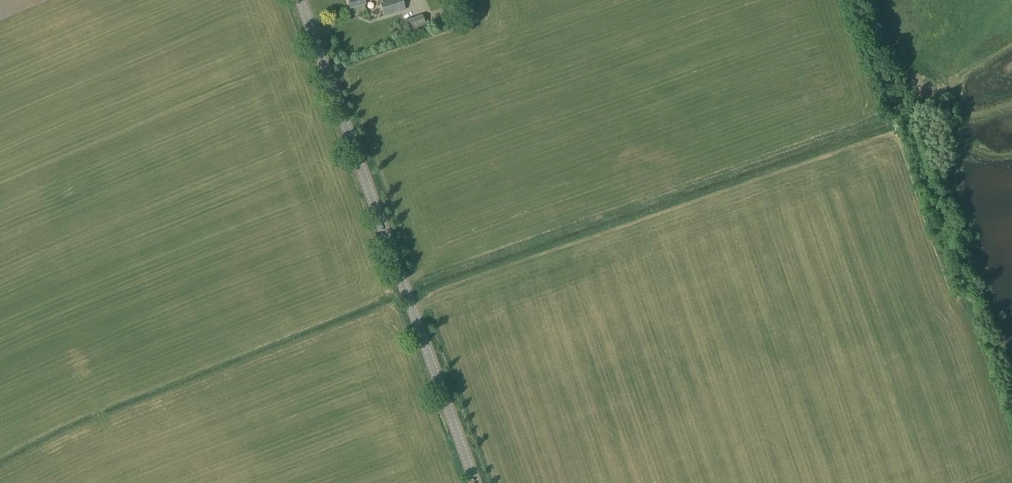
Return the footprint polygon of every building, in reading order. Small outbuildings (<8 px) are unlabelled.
[(350,9),(366,4),(365,0),(347,0),(350,9)] [(384,17),(406,11),(403,0),(386,0),(384,0),(379,0),(384,17)]
